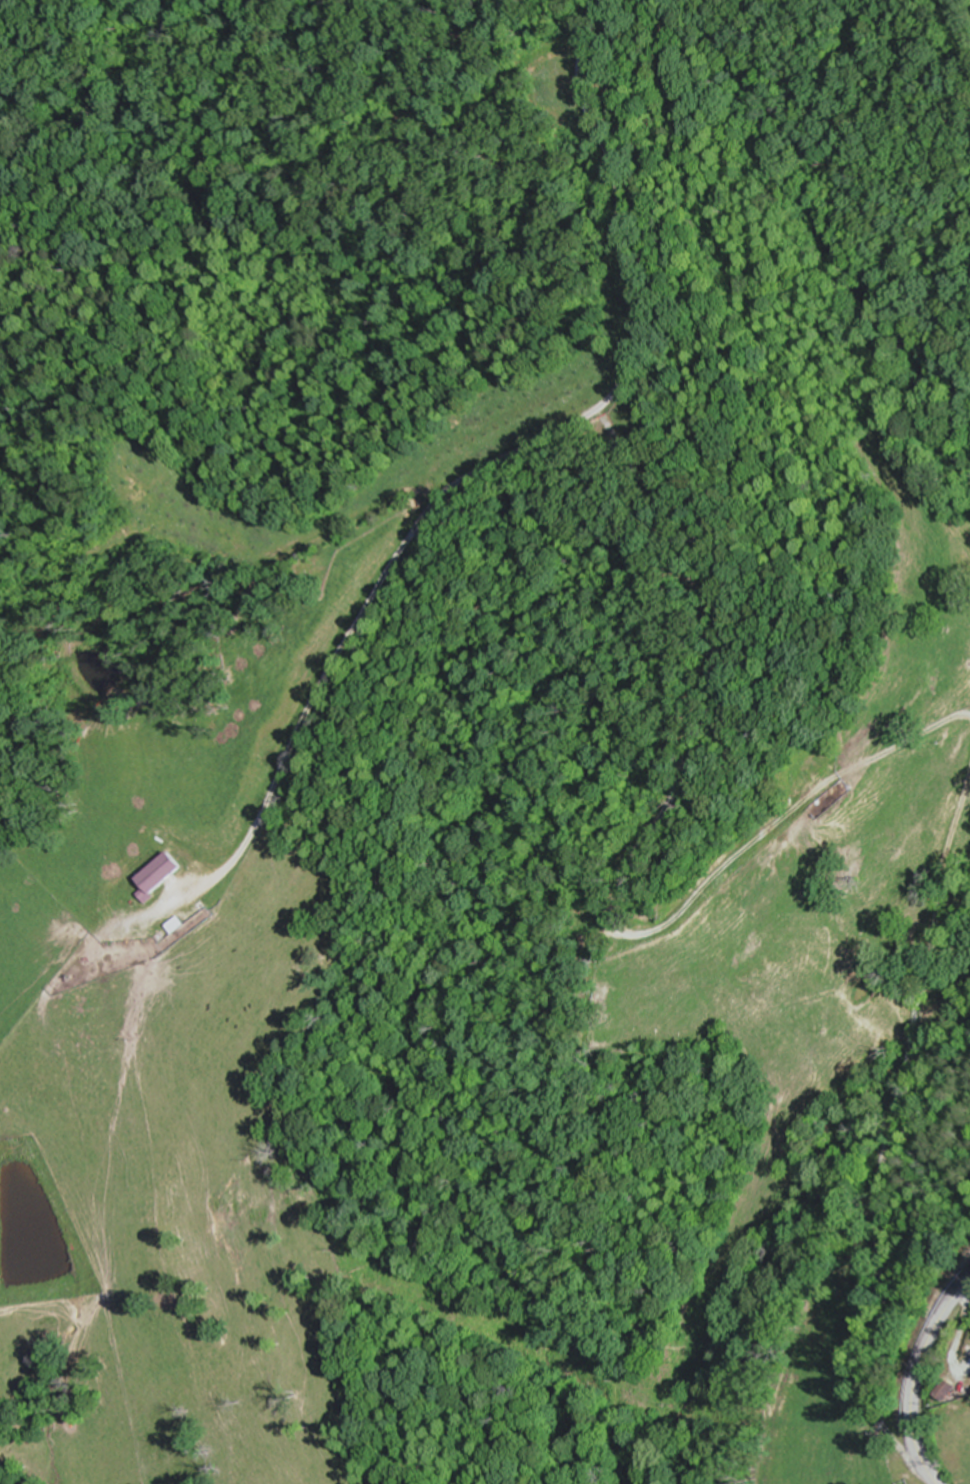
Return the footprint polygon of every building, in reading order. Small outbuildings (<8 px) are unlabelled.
[(137,878),(146,889),(140,895),(145,901),(183,867),(169,851),(137,878)] [(960,1388),(950,1381),(939,1394),(948,1402),(960,1388)]
